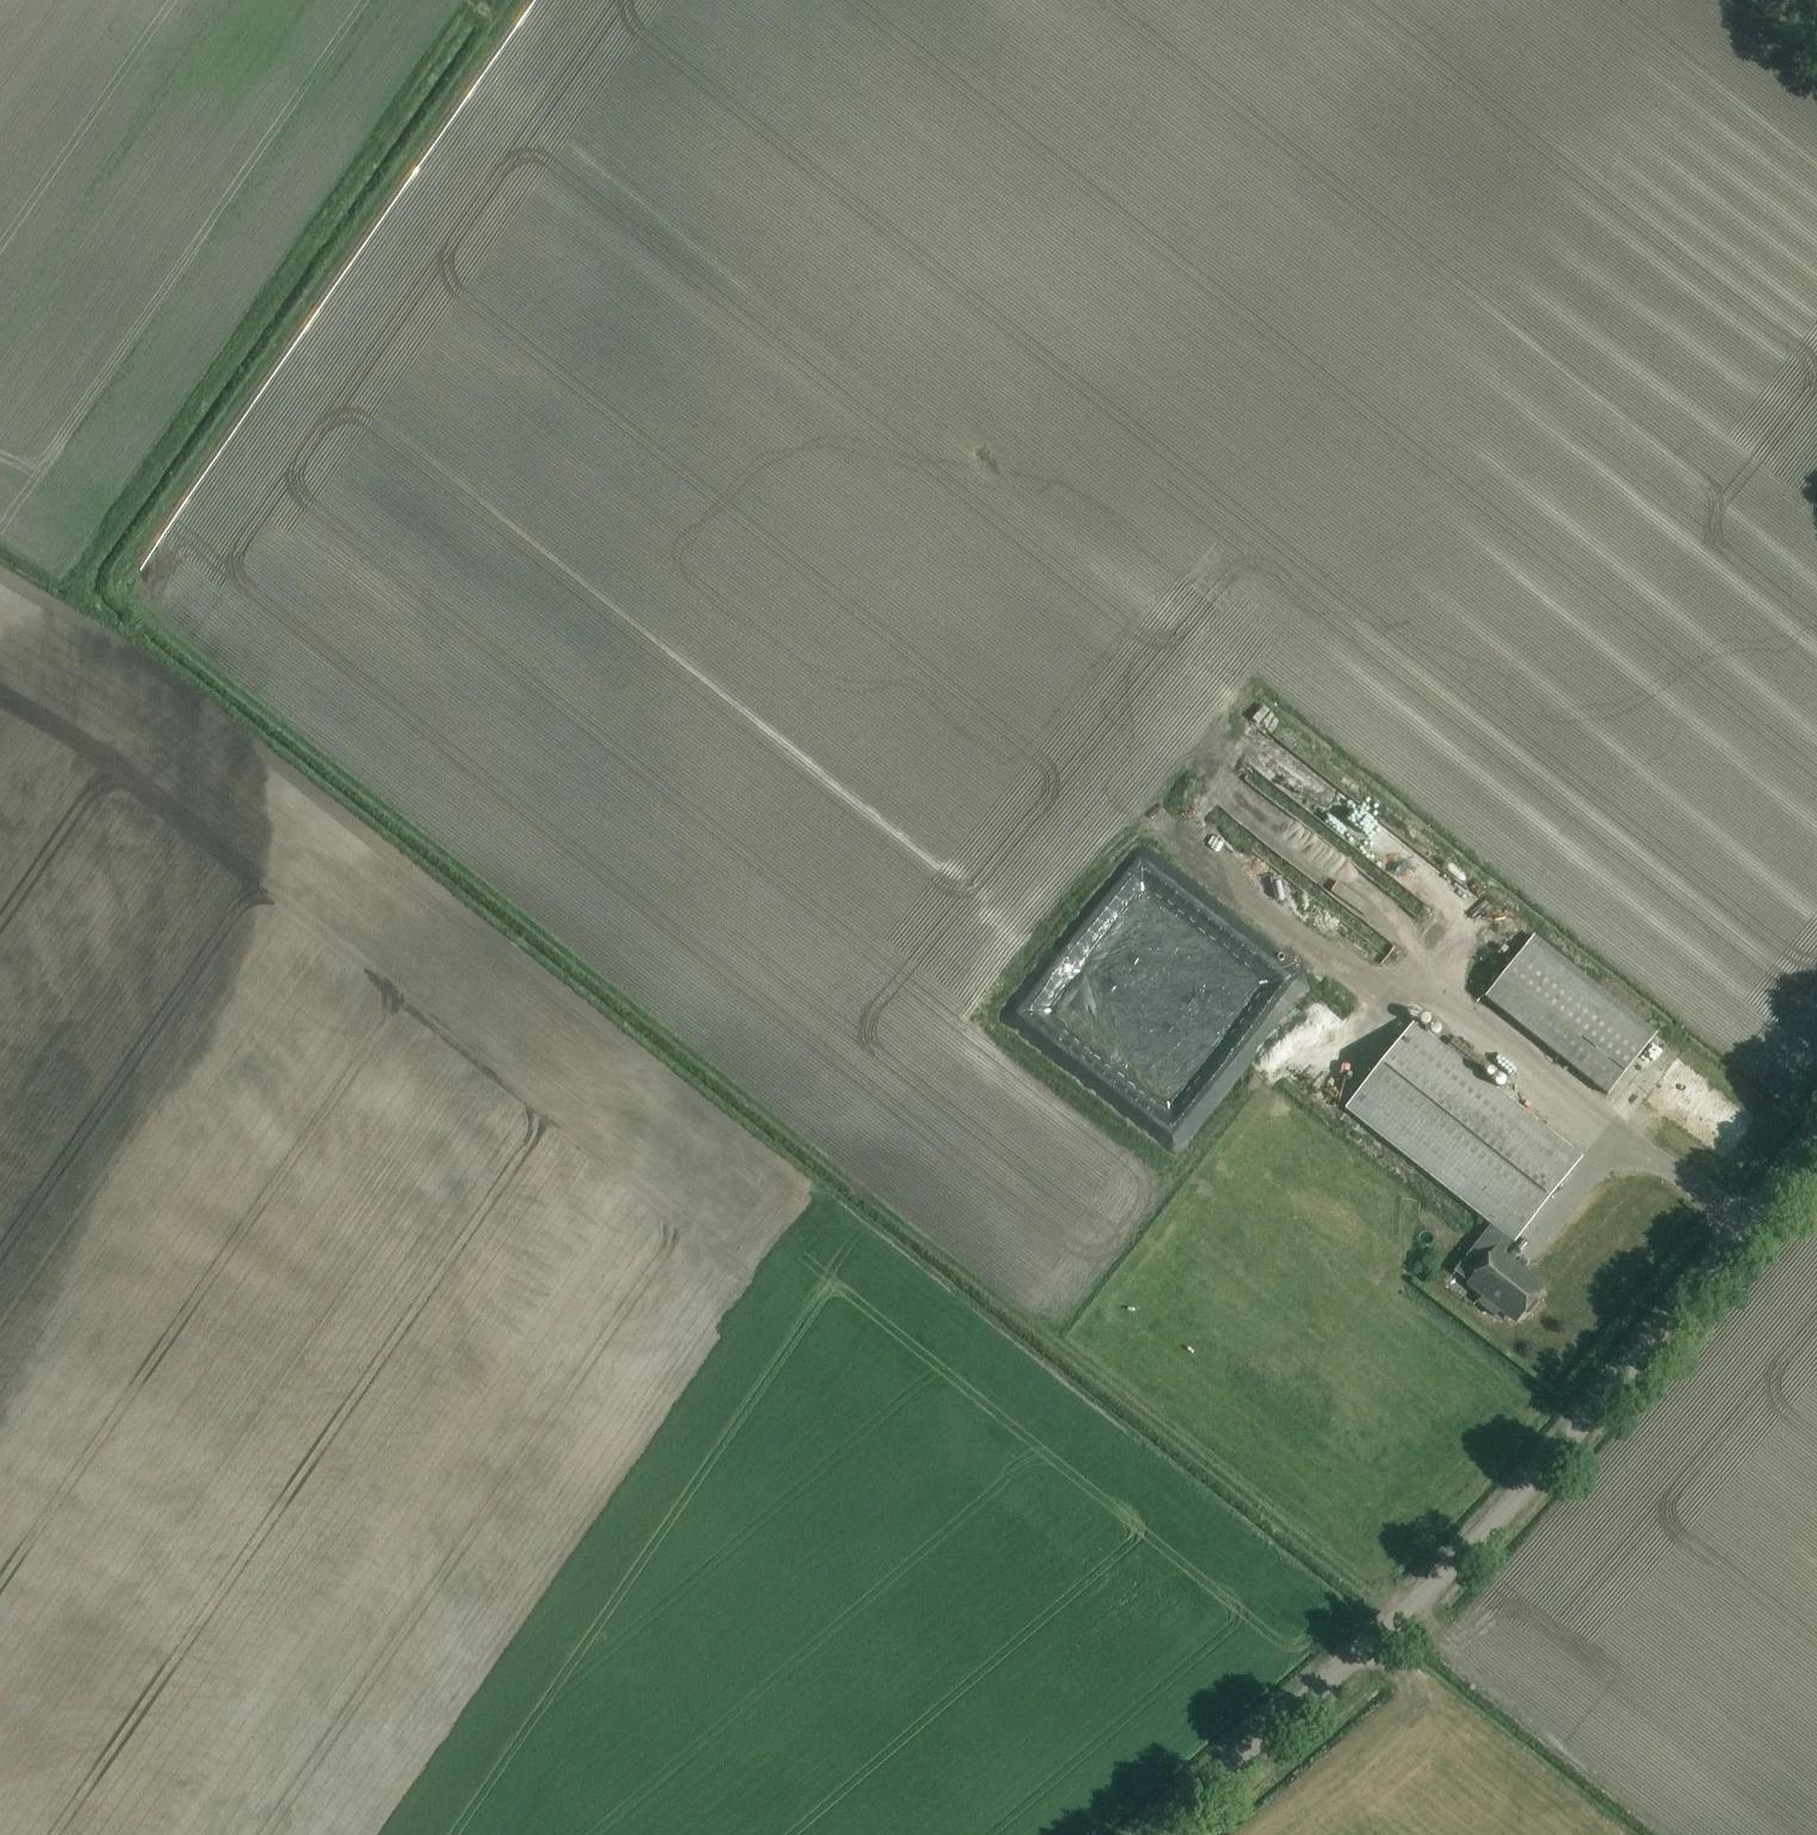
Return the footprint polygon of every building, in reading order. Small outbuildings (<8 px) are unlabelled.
[(1278,756),(1256,788),(1320,831),(1342,799),(1278,756)] [(1307,875),(1324,854),(1289,827),(1273,849),(1307,875)] [(1656,1037),(1532,939),(1484,1000),(1607,1098),(1656,1037)] [(1190,942),(1171,973),(1199,991),(1219,960),(1190,942)] [(1411,1027),(1345,1109),(1491,1225),(1479,1240),(1491,1249),(1484,1258),(1488,1261),(1468,1286),(1483,1298),(1477,1305),(1494,1318),(1500,1311),(1515,1323),(1524,1312),(1528,1315),(1537,1304),(1533,1301),(1542,1290),(1501,1257),(1513,1242),(1514,1243),(1579,1161),(1411,1027)]
